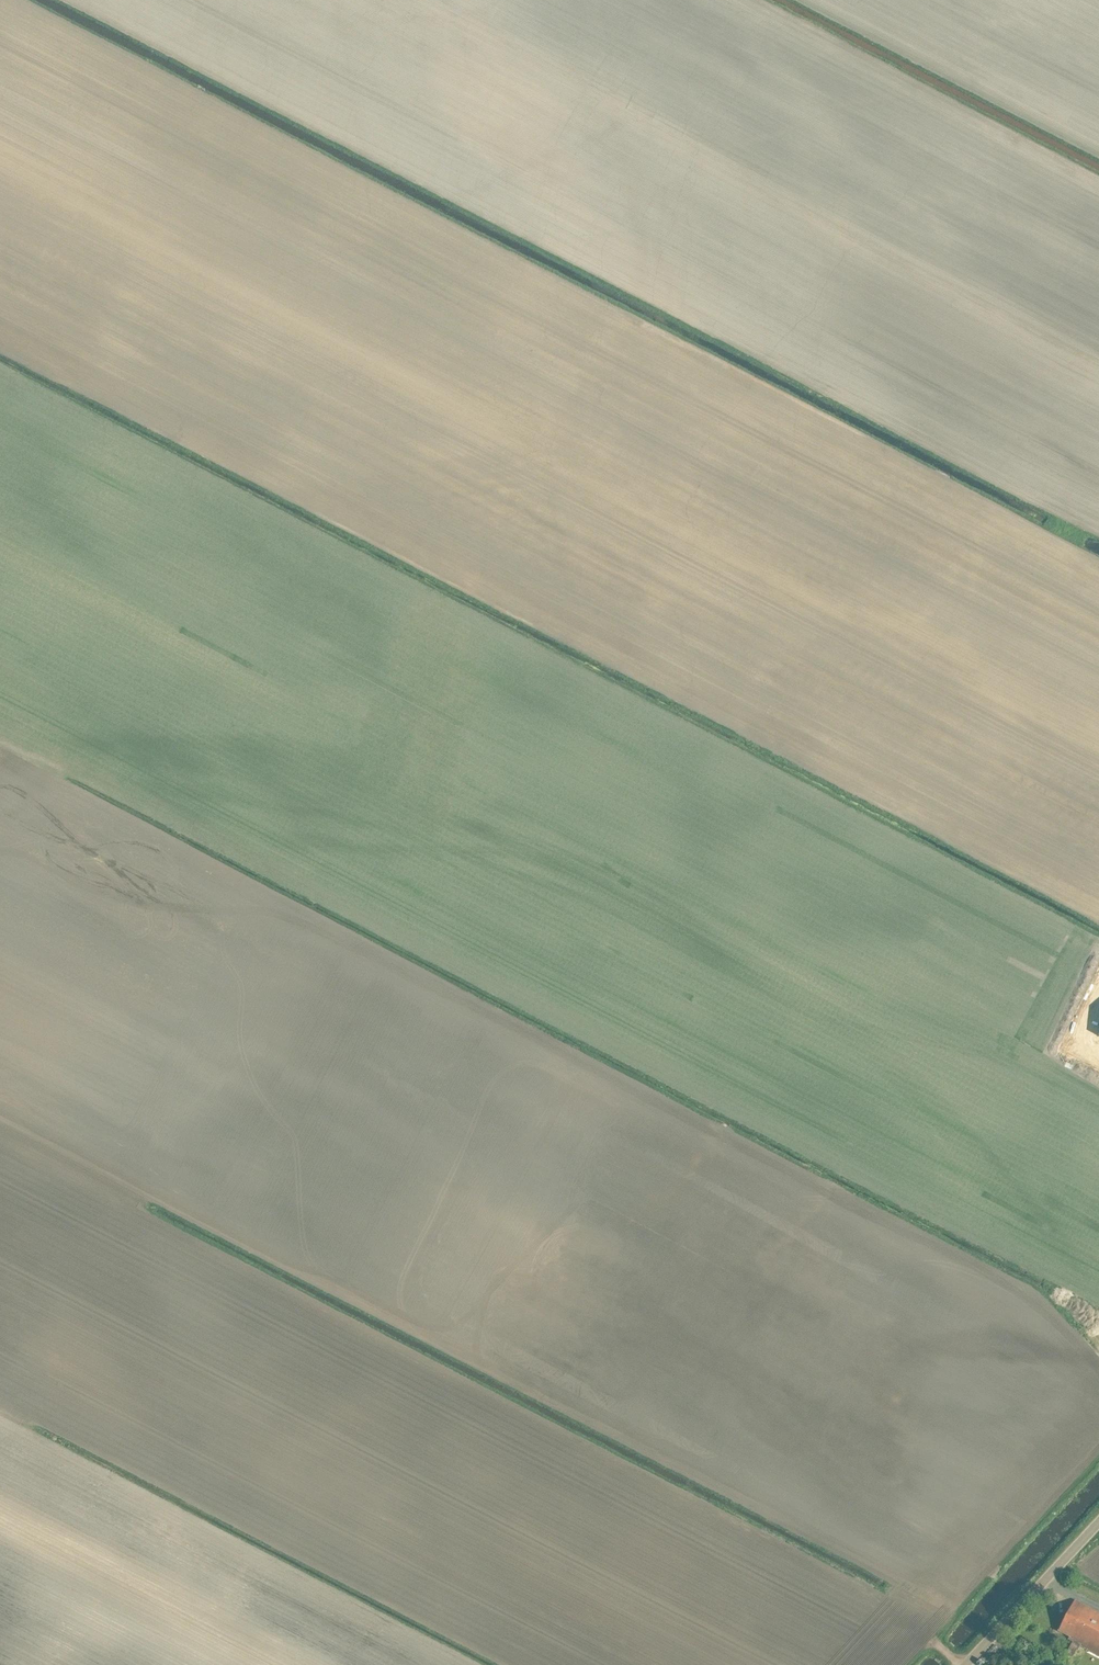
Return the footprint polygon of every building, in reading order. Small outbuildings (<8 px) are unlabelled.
[(1074,1602),(1058,1632),(1069,1638),(1068,1641),(1073,1644),(1071,1648),(1070,1648),(1067,1654),(1073,1657),(1078,1646),(1098,1657),(1098,1614),(1074,1602)]
